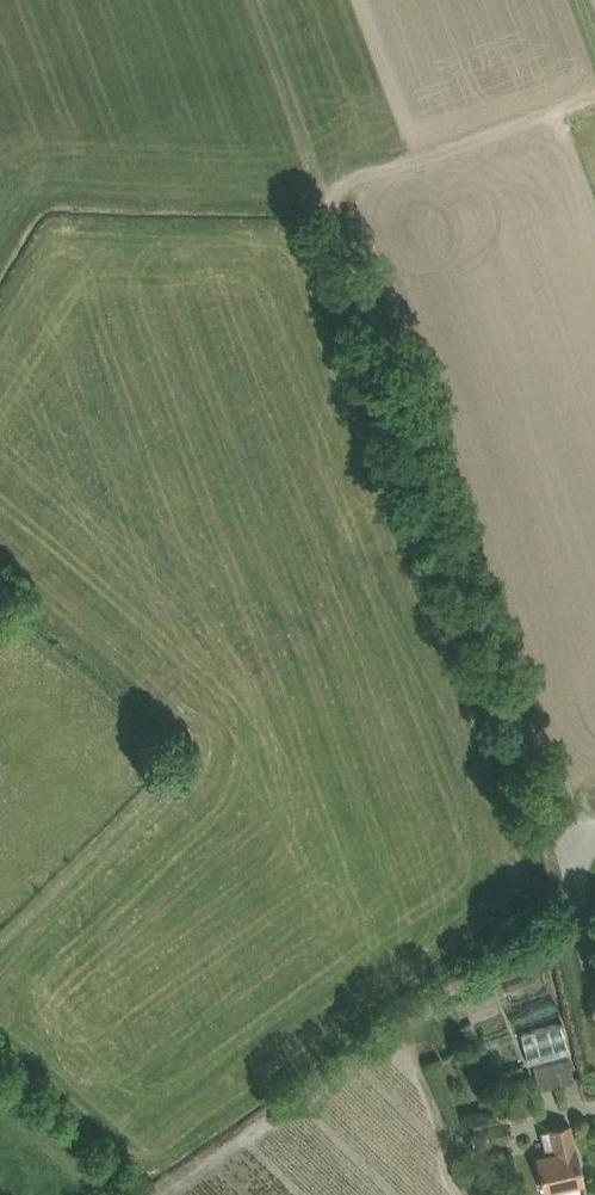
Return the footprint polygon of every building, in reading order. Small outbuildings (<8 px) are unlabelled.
[(569,1057),(533,1065),(538,1088),(574,1080),(569,1057)] [(496,1079),(524,1073),(521,1065),(494,1072),(496,1079)] [(478,1147),(510,1139),(505,1118),(473,1125),(478,1147)] [(545,1191),(566,1187),(583,1183),(570,1124),(541,1131),(546,1155),(537,1157),(545,1191)] [(513,1152),(479,1159),(486,1188),(519,1181),(513,1152)]
